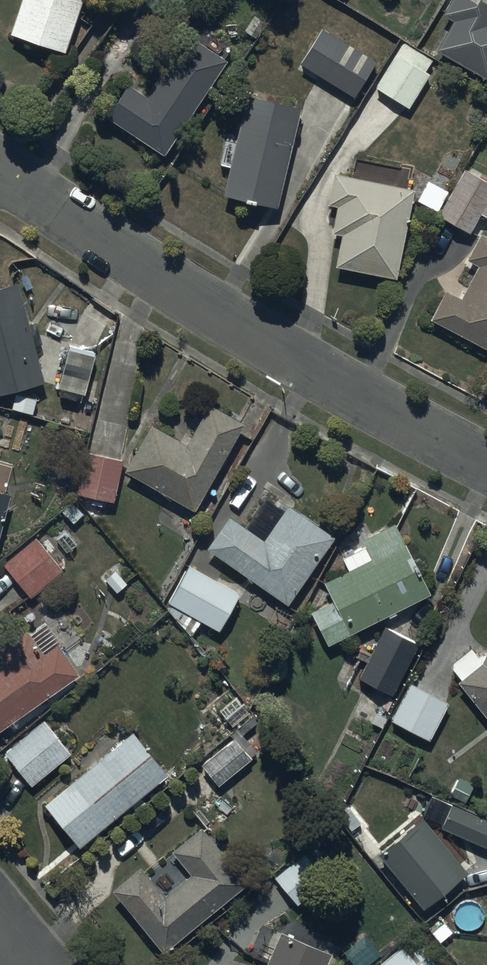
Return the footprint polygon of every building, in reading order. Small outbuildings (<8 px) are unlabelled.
[(9,31),(65,50),(82,0),(20,0),(9,31)] [(155,8),(161,0),(145,0),(155,8)] [(444,13),(454,19),(437,50),(486,77),(486,0),(451,0),(444,13)] [(322,29),(300,63),(354,97),(376,62),(322,29)] [(164,155),(227,61),(188,35),(147,96),(129,84),(107,117),(164,155)] [(433,61),(403,43),(376,89),(410,109),(429,76),(425,74),(433,61)] [(302,108),(248,94),(223,194),(278,207),(302,108)] [(396,280),(413,191),(410,190),(414,170),(357,159),(353,178),(334,175),(328,205),(337,207),(332,234),(342,236),(335,268),(396,280)] [(466,170),(439,214),(470,232),(481,213),(486,217),(486,182),(466,170)] [(448,192),(427,181),(417,201),(437,212),(448,192)] [(481,233),(468,258),(480,264),(462,299),(446,290),(431,319),(486,348),(486,236),(481,233)] [(18,283),(0,288),(0,395),(45,383),(18,283)] [(95,352),(69,345),(59,388),(84,394),(95,352)] [(195,510),(243,422),(211,405),(189,444),(152,424),(126,472),(195,510)] [(123,460),(87,451),(78,493),(114,501),(123,460)] [(11,495),(0,492),(0,538),(11,495)] [(230,517),(208,549),(288,605),(337,536),(291,503),(284,513),(266,501),(246,529),(230,517)] [(430,594),(395,524),(362,541),(367,550),(343,561),(349,572),(325,585),(333,602),(311,613),(328,647),(430,594)] [(35,537),(2,565),(29,596),(62,569),(35,537)] [(240,592),(186,564),(164,609),(192,636),(200,621),(220,631),(240,592)] [(79,676),(45,626),(30,636),(27,631),(0,650),(0,658),(4,663),(0,666),(0,730),(79,676)] [(420,645),(385,629),(359,681),(393,698),(420,645)] [(486,659),(484,656),(478,660),(471,652),(453,666),(453,672),(461,683),(458,685),(486,721),(486,655),(486,659)] [(448,705),(410,685),(390,721),(428,742),(448,705)] [(71,754),(44,721),(5,753),(32,786),(71,754)] [(132,735),(45,807),(79,849),(167,778),(132,735)] [(201,763),(219,785),(253,759),(235,736),(201,763)] [(452,806),(451,808),(434,801),(426,818),(442,825),(441,829),(486,849),(486,821),(452,806)] [(468,875),(423,820),(380,856),(425,911),(468,875)] [(142,870),(114,892),(164,952),(249,885),(205,829),(173,854),(191,877),(165,898),(142,870)] [(307,850),(275,877),(298,905),(330,878),(307,850)] [(332,957),(283,935),(269,964),(328,964),(332,957)] [(379,964),(435,964),(413,938),(379,964)]
